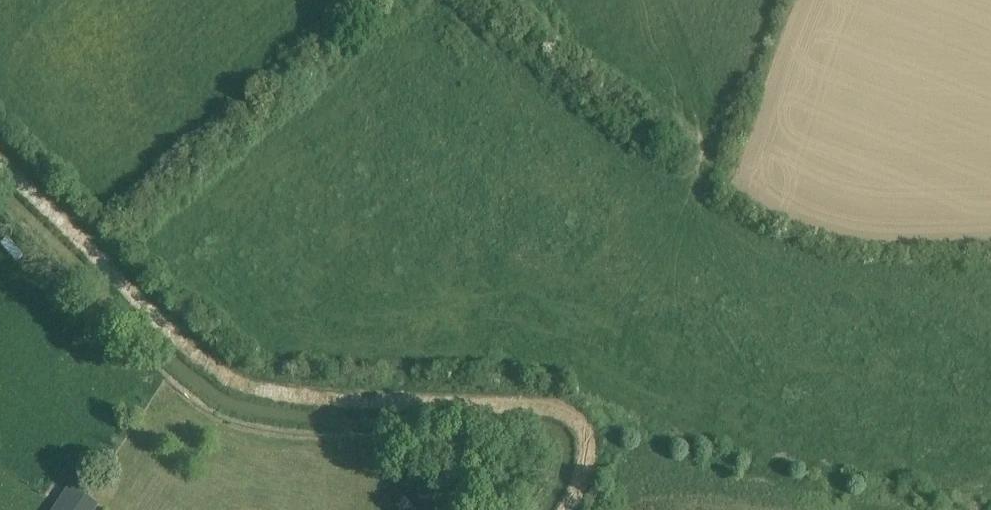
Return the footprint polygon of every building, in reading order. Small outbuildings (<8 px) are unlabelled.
[(84,499),(68,488),(54,509),(77,509),(84,499)]
